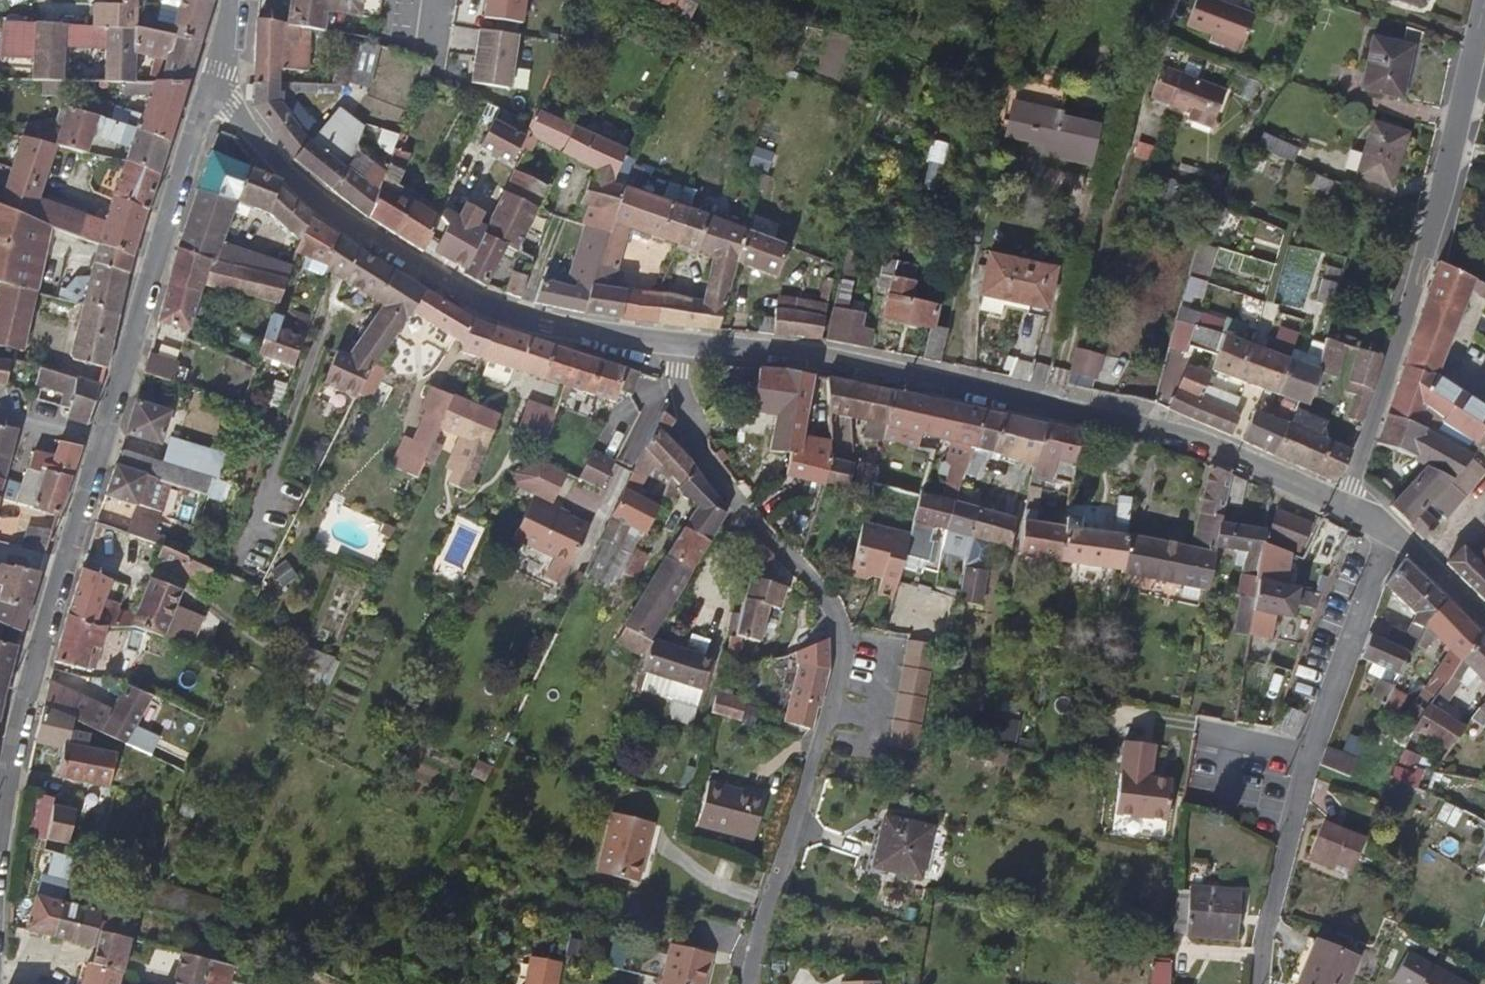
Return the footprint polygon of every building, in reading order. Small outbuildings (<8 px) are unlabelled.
[(105,5),(93,6),(93,29),(135,29),(136,19),(135,0),(105,0),(105,5)] [(198,43),(211,1),(194,0),(177,0),(172,27),(149,22),(147,32),(172,38),(198,43)] [(286,24),(310,28),(321,28),(324,9),(369,19),(372,0),(290,0),(286,24)] [(483,19),(521,23),(524,0),(486,0),(483,19)] [(689,24),(701,0),(643,0),(689,24)] [(1250,17),(1203,0),(1191,0),(1182,26),(1239,46),(1250,17)] [(257,21),(254,83),(278,84),(278,70),(308,71),(310,28),(286,24),(257,21)] [(33,24),(4,22),(2,81),(32,81),(33,24)] [(159,83),(187,84),(198,43),(172,38),(147,32),(135,29),(93,29),(33,24),(32,81),(77,82),(134,83),(134,54),(166,61),(159,83)] [(517,37),(479,31),(472,85),(509,90),(517,37)] [(1400,96),(1414,41),(1392,35),(1390,40),(1374,36),(1360,85),(1400,96)] [(348,81),(356,54),(360,41),(350,39),(349,46),(340,51),(332,85),(344,86),(348,81)] [(367,57),(372,46),(360,41),(356,54),(367,57)] [(374,130),(397,135),(420,78),(379,61),(373,78),(368,77),(364,85),(376,89),(361,125),(363,126),(374,130)] [(1156,69),(1148,104),(1211,125),(1223,93),(1156,69)] [(168,144),(187,84),(159,83),(152,82),(143,117),(138,133),(168,144)] [(295,163),(330,190),(345,171),(348,173),(354,151),(324,134),(313,144),(283,106),(289,99),(290,84),(278,84),(254,83),(254,107),(273,134),(276,134),(295,163)] [(106,102),(76,101),(76,112),(102,121),(105,106),(106,102)] [(123,128),(127,129),(131,113),(105,106),(102,121),(113,124),(123,128)] [(498,111),(488,106),(480,122),(491,127),(492,124),(498,111)] [(1087,169),(1096,132),(1060,123),(1060,119),(1013,108),(1006,140),(1042,150),(1040,160),(1087,169)] [(83,154),(86,154),(91,136),(107,140),(113,124),(102,121),(76,112),(68,110),(60,132),(55,147),(83,154)] [(535,112),(524,134),(538,141),(562,153),(574,129),(535,112)] [(0,128),(0,134),(20,139),(34,142),(37,132),(2,122),(0,127),(0,128)] [(107,140),(117,144),(123,128),(113,124),(107,140)] [(523,137),(492,124),(491,127),(484,143),(481,148),(511,163),(518,151),(523,137)] [(1393,189),(1405,133),(1370,125),(1358,181),(1393,189)] [(37,132),(34,142),(55,147),(60,132),(39,127),(37,132)] [(146,170),(157,177),(168,144),(138,133),(127,129),(123,128),(117,144),(130,148),(124,162),(130,163),(146,170)] [(574,129),(562,153),(616,179),(628,154),(574,129)] [(371,138),(393,146),(397,135),(374,130),(371,138)] [(524,134),(523,137),(518,151),(526,155),(530,157),(538,141),(524,134)] [(1257,149),(1293,163),(1299,149),(1262,134),(1257,149)] [(0,198),(0,209),(31,222),(38,202),(52,159),(55,147),(34,142),(20,139),(0,198)] [(945,162),(947,144),(933,142),(931,160),(945,162)] [(1155,161),(1157,145),(1136,142),(1134,158),(1155,161)] [(375,195),(365,218),(420,250),(424,247),(436,224),(434,214),(392,190),(400,172),(407,152),(393,146),(375,195)] [(55,147),(52,159),(75,165),(80,166),(83,154),(55,147)] [(245,169),(209,153),(196,190),(233,204),(234,201),(245,169)] [(52,159),(38,202),(61,209),(75,165),(52,159)] [(97,247),(129,258),(150,197),(157,177),(146,170),(130,163),(124,162),(113,194),(102,225),(97,247)] [(247,170),(245,169),(234,201),(267,215),(278,187),(279,182),(247,170)] [(1207,170),(1198,188),(1214,196),(1223,177),(1207,170)] [(330,190),(365,218),(375,195),(348,173),(345,171),(330,190)] [(549,189),(518,172),(506,196),(538,212),(549,189)] [(1312,176),(1309,188),(1332,194),(1336,183),(1312,176)] [(439,220),(447,228),(458,238),(487,190),(465,177),(445,208),(439,220)] [(625,190),(612,186),(590,179),(580,205),(589,208),(582,227),(591,230),(591,228),(610,234),(625,190)] [(310,216),(278,187),(267,215),(292,236),(300,243),(309,221),(310,216)] [(233,204),(196,190),(176,250),(208,262),(213,263),(219,247),(233,204)] [(691,213),(625,190),(610,234),(600,267),(615,272),(628,231),(679,247),(691,213)] [(506,196),(495,217),(527,231),(538,212),(506,196)] [(48,229),(78,240),(84,218),(61,209),(38,202),(31,222),(48,229)] [(33,296),(48,229),(31,222),(0,209),(0,286),(33,296)] [(745,232),(691,213),(679,247),(715,258),(706,310),(674,300),(656,297),(653,324),(718,333),(737,264),(745,232)] [(495,217),(486,236),(517,250),(527,231),(495,217)] [(78,240),(97,247),(102,225),(84,218),(78,240)] [(338,237),(309,221),(300,243),(296,255),(307,260),(303,270),(323,279),(326,272),(327,269),(338,237)] [(600,267),(610,234),(591,228),(591,230),(577,267),(573,289),(540,282),(534,304),(586,315),(591,290),(608,291),(615,272),(600,267)] [(922,245),(925,234),(907,229),(904,240),(922,245)] [(561,232),(558,239),(569,243),(572,237),(561,232)] [(787,247),(745,232),(737,264),(776,277),(787,247)] [(300,243),(292,236),(284,254),(294,260),(296,255),(300,243)] [(486,236),(465,273),(465,276),(486,287),(503,254),(513,259),(517,250),(486,236)] [(354,247),(338,237),(327,269),(326,272),(341,281),(354,247)] [(1210,276),(1217,248),(1198,244),(1191,272),(1210,276)] [(82,308),(115,316),(129,258),(97,247),(93,261),(82,308)] [(262,261),(219,247),(213,263),(258,274),(262,261)] [(395,274),(354,247),(341,281),(376,304),(395,274)] [(208,262),(176,250),(157,324),(187,333),(202,287),(208,262)] [(532,257),(528,255),(525,264),(533,267),(532,257)] [(1027,316),(1045,320),(1055,273),(989,258),(980,299),(1028,309),(1027,316)] [(290,271),(262,261),(258,274),(286,282),(290,271)] [(213,263),(208,262),(202,287),(277,306),(286,282),(258,274),(213,263)] [(928,331),(921,361),(939,364),(946,332),(929,328),(933,307),(910,300),(917,268),(895,263),(884,319),(928,331)] [(1438,264),(1420,319),(1455,332),(1471,292),(1474,282),(1438,264)] [(383,308),(405,320),(410,315),(425,293),(395,274),(376,304),(383,308)] [(516,274),(507,294),(521,299),(528,279),(516,274)] [(1188,277),(1182,300),(1201,305),(1208,283),(1188,277)] [(826,279),(820,306),(829,307),(834,280),(826,279)] [(841,280),(835,308),(846,312),(848,312),(854,284),(841,280)] [(1471,292),(1477,295),(1476,301),(1484,305),(1484,287),(1474,282),(1471,292)] [(1332,309),(1335,286),(1318,284),(1316,307),(1332,309)] [(0,286),(0,347),(14,350),(22,351),(34,296),(33,296),(0,286)] [(591,290),(586,315),(622,320),(626,295),(608,291),(591,290)] [(425,293),(410,315),(460,348),(459,355),(480,362),(492,328),(468,320),(425,293)] [(653,324),(656,297),(626,295),(622,320),(653,324)] [(786,301),(781,313),(826,318),(829,307),(820,306),(786,301)] [(74,363),(103,370),(107,371),(112,333),(115,316),(82,308),(69,358),(74,363)] [(310,317),(290,308),(287,314),(295,322),(307,325),(310,317)] [(350,360),(368,369),(405,320),(383,308),(358,348),(350,360)] [(835,308),(827,341),(839,344),(846,312),(835,308)] [(846,312),(839,344),(857,347),(864,316),(848,312),(846,312)] [(761,321),(756,336),(821,340),(826,318),(781,313),(775,313),(773,321),(761,321)] [(278,332),(282,321),(273,317),(258,357),(292,371),(303,341),(301,341),(278,332)] [(1386,419),(1420,430),(1427,410),(1444,419),(1441,425),(1465,440),(1457,449),(1468,456),(1473,448),(1484,432),(1484,412),(1435,378),(1455,332),(1420,319),(1386,419)] [(1194,330),(1176,323),(1169,349),(1185,354),(1194,330)] [(1325,341),(1360,353),(1364,338),(1329,326),(1325,341)] [(492,328),(480,362),(543,381),(554,347),(492,328)] [(1276,396),(1289,364),(1269,357),(1272,346),(1263,343),(1259,353),(1223,340),(1215,362),(1211,373),(1243,384),(1276,396)] [(1349,420),(1361,424),(1380,360),(1360,353),(1325,341),(1317,375),(1342,383),(1359,389),(1351,413),(1349,420)] [(554,347),(543,381),(561,387),(571,353),(554,347)] [(1079,348),(1071,374),(1098,381),(1106,357),(1079,348)] [(11,361),(25,365),(28,353),(22,351),(14,350),(11,361)] [(321,385),(351,399),(353,400),(368,369),(350,360),(335,353),(321,385)] [(571,353),(561,387),(563,388),(614,405),(617,393),(629,397),(637,373),(571,353)] [(174,369),(146,359),(141,375),(169,385),(174,369)] [(1205,371),(1211,373),(1215,362),(1210,360),(1205,371)] [(1317,375),(1289,364),(1276,396),(1283,398),(1296,403),(1308,408),(1317,375)] [(66,409),(88,415),(98,387),(38,369),(33,386),(71,396),(69,404),(62,402),(61,408),(66,409)] [(781,373),(755,372),(750,412),(774,416),(768,453),(789,455),(798,455),(799,451),(812,377),(781,370),(781,373)] [(1071,374),(1067,389),(1077,389),(1095,393),(1098,381),(1071,374)] [(1168,412),(1230,438),(1237,425),(1238,418),(1232,415),(1201,402),(1207,382),(1183,374),(1168,412)] [(855,386),(828,380),(828,415),(849,419),(855,386)] [(1334,407),(1351,413),(1359,389),(1342,383),(1334,407)] [(265,408),(278,412),(286,388),(273,384),(265,408)] [(404,455),(421,463),(423,459),(436,428),(449,397),(425,386),(412,417),(419,421),(404,455)] [(893,394),(855,386),(849,419),(884,426),(893,394)] [(984,413),(893,394),(884,426),(881,444),(917,450),(917,448),(919,436),(944,442),(973,449),(984,413)] [(496,418),(461,403),(449,397),(436,428),(458,438),(467,442),(483,449),(495,419),(496,418)] [(167,415),(133,404),(124,435),(158,445),(167,415)] [(1240,442),(1274,456),(1287,426),(1292,412),(1281,406),(1275,420),(1255,411),(1240,442)] [(64,420),(85,428),(91,416),(88,415),(66,409),(64,420)] [(545,442),(552,421),(530,411),(524,432),(545,442)] [(661,412),(657,421),(641,455),(669,486),(671,481),(678,487),(694,472),(687,460),(664,437),(673,422),(664,414),(661,412)] [(1287,426),(1318,440),(1324,424),(1292,412),(1287,426)] [(1001,417),(984,413),(973,449),(985,452),(991,453),(1001,417)] [(1043,425),(1001,417),(991,453),(1032,467),(1043,425)] [(1422,542),(1437,527),(1422,514),(1427,508),(1449,485),(1472,459),(1468,456),(1457,449),(1420,430),(1386,419),(1374,453),(1382,456),(1385,449),(1416,461),(1425,469),(1389,509),(1422,542)] [(1079,433),(1043,425),(1032,467),(1030,475),(1040,478),(1070,486),(1079,433)] [(17,431),(0,426),(0,481),(3,482),(17,431)] [(1274,456),(1331,482),(1343,476),(1351,453),(1318,440),(1287,426),(1274,456)] [(423,459),(421,463),(443,473),(458,438),(436,428),(423,459)] [(1473,448),(1484,457),(1484,432),(1473,448)] [(463,492),(483,449),(467,442),(448,485),(462,492),(463,492)] [(319,465),(326,450),(312,443),(305,459),(319,465)] [(820,459),(828,460),(828,444),(820,446),(820,459)] [(871,488),(873,489),(917,497),(920,497),(932,451),(917,448),(917,450),(881,444),(871,488)] [(51,474),(69,478),(78,449),(59,445),(55,460),(51,474)] [(985,452),(973,449),(967,470),(975,472),(977,463),(981,463),(985,452)] [(786,475),(822,484),(828,460),(820,459),(799,451),(798,455),(789,455),(786,475)] [(590,454),(578,481),(600,491),(612,469),(614,464),(590,454)] [(45,473),(51,474),(55,460),(32,455),(27,472),(38,475),(39,471),(45,473)] [(198,483),(117,455),(113,467),(143,477),(157,482),(207,499),(213,480),(201,475),(198,483)] [(1449,485),(1463,499),(1478,482),(1473,477),(1481,467),(1472,459),(1449,485)] [(822,484),(849,490),(853,465),(828,460),(822,484)] [(1229,475),(1207,466),(1190,549),(1214,555),(1215,548),(1220,525),(1223,505),(1229,475)] [(143,477),(113,467),(104,498),(132,508),(133,509),(143,477)] [(623,491),(634,496),(642,478),(632,472),(629,478),(623,491)] [(717,502),(694,472),(678,487),(675,490),(695,507),(682,527),(707,544),(725,514),(714,507),(717,502)] [(32,510),(56,518),(69,478),(51,474),(45,473),(32,510)] [(766,526),(800,557),(818,502),(822,484),(786,475),(783,474),(766,526)] [(1246,483),(1229,475),(1223,505),(1241,509),(1246,483)] [(157,482),(143,477),(133,509),(132,508),(125,535),(141,541),(148,518),(140,516),(144,501),(150,503),(157,482)] [(1427,508),(1442,521),(1463,499),(1449,485),(1427,508)] [(1039,490),(1027,488),(1023,512),(1036,514),(1039,490)] [(627,525),(643,533),(653,515),(657,507),(634,496),(623,491),(611,516),(627,525)] [(560,547),(575,556),(588,528),(557,514),(560,506),(534,494),(513,538),(555,558),(560,547)] [(917,497),(909,534),(907,546),(943,556),(943,552),(947,534),(954,505),(920,497),(917,497)] [(1125,536),(1130,499),(1117,497),(1113,534),(1125,536)] [(947,534),(967,539),(969,540),(975,510),(954,505),(947,534)] [(975,510),(969,540),(967,539),(963,557),(960,574),(955,590),(955,601),(978,606),(985,573),(982,572),(988,545),(1009,550),(1015,519),(975,510)] [(1017,557),(1060,563),(1060,561),(1064,528),(1035,523),(1036,514),(1023,512),(1017,557)] [(1310,526),(1277,513),(1266,540),(1299,554),(1310,526)] [(643,533),(657,539),(666,523),(653,515),(643,533)] [(599,540),(601,541),(616,549),(627,525),(611,516),(599,540)] [(1344,532),(1320,519),(1306,550),(1333,567),(1344,532)] [(1121,571),(1125,536),(1113,534),(1078,530),(1079,522),(1066,520),(1064,528),(1060,561),(1060,563),(1121,571)] [(878,581),(896,588),(899,575),(907,546),(909,534),(861,521),(848,575),(863,578),(873,575),(880,576),(878,581)] [(1264,533),(1220,525),(1215,548),(1239,551),(1237,564),(1242,565),(1240,574),(1255,578),(1262,545),(1264,533)] [(22,548),(43,555),(52,532),(28,526),(22,548)] [(707,544),(682,527),(664,557),(689,574),(707,544)] [(157,531),(151,545),(159,549),(171,553),(177,540),(157,531)] [(643,533),(622,575),(642,585),(663,541),(657,539),(643,533)] [(1214,555),(1190,549),(1125,536),(1121,571),(1121,573),(1208,592),(1208,590),(1214,555)] [(1284,553),(1262,545),(1255,578),(1258,578),(1258,581),(1279,586),(1284,553)] [(607,546),(593,580),(613,589),(627,555),(607,546)] [(570,566),(575,556),(560,547),(555,558),(570,566)] [(212,558),(189,549),(187,548),(185,553),(183,558),(191,562),(208,569),(212,558)] [(184,581),(191,562),(183,558),(178,556),(171,553),(159,549),(152,568),(184,581)] [(1484,604),(1484,603),(1484,553),(1484,552),(1476,561),(1462,550),(1446,566),(1484,604)] [(943,556),(940,570),(960,574),(963,557),(943,552),(943,556)] [(689,574),(664,557),(623,626),(634,632),(648,641),(689,574)] [(901,572),(922,577),(924,565),(904,561),(901,572)] [(1398,649),(1409,654),(1423,625),(1444,602),(1403,562),(1386,586),(1413,616),(1407,630),(1398,649)] [(18,634),(37,576),(0,567),(0,585),(2,586),(0,593),(0,626),(7,630),(18,634)] [(110,581),(80,570),(65,616),(96,628),(101,609),(110,581)] [(1240,574),(1236,596),(1254,600),(1258,581),(1258,578),(1255,578),(1240,574)] [(784,590),(746,579),(739,607),(732,637),(743,640),(758,644),(767,606),(779,609),(784,590)] [(876,594),(892,600),(896,588),(878,581),(876,594)] [(1258,581),(1254,600),(1252,611),(1292,619),(1298,590),(1279,586),(1258,581)] [(132,628),(160,640),(178,594),(147,582),(134,616),(132,628)] [(1480,638),(1444,602),(1423,625),(1450,651),(1433,677),(1442,685),(1450,673),(1459,660),(1480,638)] [(101,609),(96,628),(105,629),(115,629),(120,613),(101,609)] [(134,616),(120,613),(115,629),(132,628),(134,616)] [(96,628),(65,616),(53,664),(85,672),(89,648),(100,650),(105,629),(96,628)] [(1374,616),(1366,637),(1398,649),(1407,630),(1374,616)] [(634,632),(623,626),(613,641),(626,649),(634,632)] [(634,632),(626,649),(639,656),(648,641),(634,632)] [(732,637),(732,639),(731,643),(741,646),(743,640),(732,637)] [(1366,637),(1358,660),(1399,676),(1409,654),(1398,649),(1366,637)] [(1480,638),(1459,660),(1450,673),(1458,679),(1466,667),(1484,686),(1484,642),(1480,638)] [(933,644),(906,639),(887,744),(915,748),(933,644)] [(651,643),(639,671),(644,673),(699,690),(709,658),(651,643)] [(15,648),(0,644),(0,707),(15,648)] [(328,676),(333,659),(310,653),(306,670),(328,676)] [(819,709),(827,671),(797,663),(789,698),(785,697),(779,723),(806,730),(812,707),(819,709)] [(694,707),(699,690),(644,673),(640,691),(694,707)] [(1450,673),(1442,685),(1428,709),(1442,717),(1464,683),(1458,679),(1450,673)] [(78,695),(48,682),(43,707),(67,718),(78,695)] [(150,697),(127,686),(113,711),(78,695),(67,718),(71,720),(123,744),(150,697)] [(713,700),(709,714),(738,723),(742,709),(713,700)] [(67,718),(43,707),(33,743),(61,748),(55,779),(107,789),(113,755),(65,745),(71,720),(67,718)] [(1449,750),(1463,730),(1442,717),(1428,709),(1414,730),(1446,747),(1449,750)] [(1157,744),(1122,740),(1114,813),(1166,819),(1170,779),(1153,777),(1157,744)] [(1350,760),(1325,750),(1318,767),(1348,778),(1357,762),(1350,760)] [(1429,774),(1444,777),(1459,759),(1449,750),(1429,774)] [(705,783),(694,826),(751,842),(761,799),(705,783)] [(50,805),(50,802),(34,797),(26,835),(43,839),(44,834),(50,805)] [(101,816),(50,805),(44,834),(43,839),(94,851),(94,849),(96,841),(101,816)] [(1455,829),(1460,813),(1442,806),(1436,823),(1455,829)] [(640,883),(654,823),(611,813),(597,874),(640,883)] [(883,817),(879,837),(887,839),(879,870),(886,872),(920,880),(931,829),(883,817)] [(1311,854),(1347,868),(1357,840),(1321,826),(1311,854)] [(872,869),(879,837),(872,836),(864,873),(884,877),(886,872),(879,870),(872,869)] [(887,839),(879,837),(872,869),(879,870),(887,839)] [(94,849),(100,851),(102,842),(96,841),(94,849)] [(31,866),(37,868),(41,850),(34,849),(31,866)] [(53,872),(66,875),(71,857),(41,850),(37,868),(53,872)] [(51,881),(64,884),(66,875),(53,872),(51,881)] [(35,877),(31,895),(60,903),(64,884),(51,881),(35,877)] [(1188,893),(1175,892),(1173,934),(1186,935),(1186,938),(1236,940),(1238,893),(1187,890),(1188,893)] [(31,895),(24,930),(51,936),(60,903),(31,895)] [(60,903),(51,936),(90,947),(99,913),(60,903)] [(105,914),(100,933),(127,939),(132,922),(105,914)] [(81,983),(116,983),(126,945),(143,949),(143,952),(164,957),(165,950),(127,939),(100,933),(96,949),(92,966),(86,965),(81,983)] [(177,934),(172,951),(178,953),(195,957),(200,941),(177,934)] [(1316,942),(1307,936),(1285,983),(1297,983),(1316,942)] [(1316,942),(1297,983),(1345,983),(1356,960),(1316,942)] [(708,980),(702,980),(708,953),(673,946),(664,983),(707,983),(708,980)] [(228,966),(195,957),(178,953),(171,983),(225,983),(228,966)] [(702,980),(708,980),(714,954),(708,953),(702,980)] [(1171,959),(1151,958),(1149,983),(1170,983),(1171,959)] [(566,965),(535,959),(530,983),(562,983),(566,965)] [(1421,983),(1463,983),(1432,966),(1421,983)]
